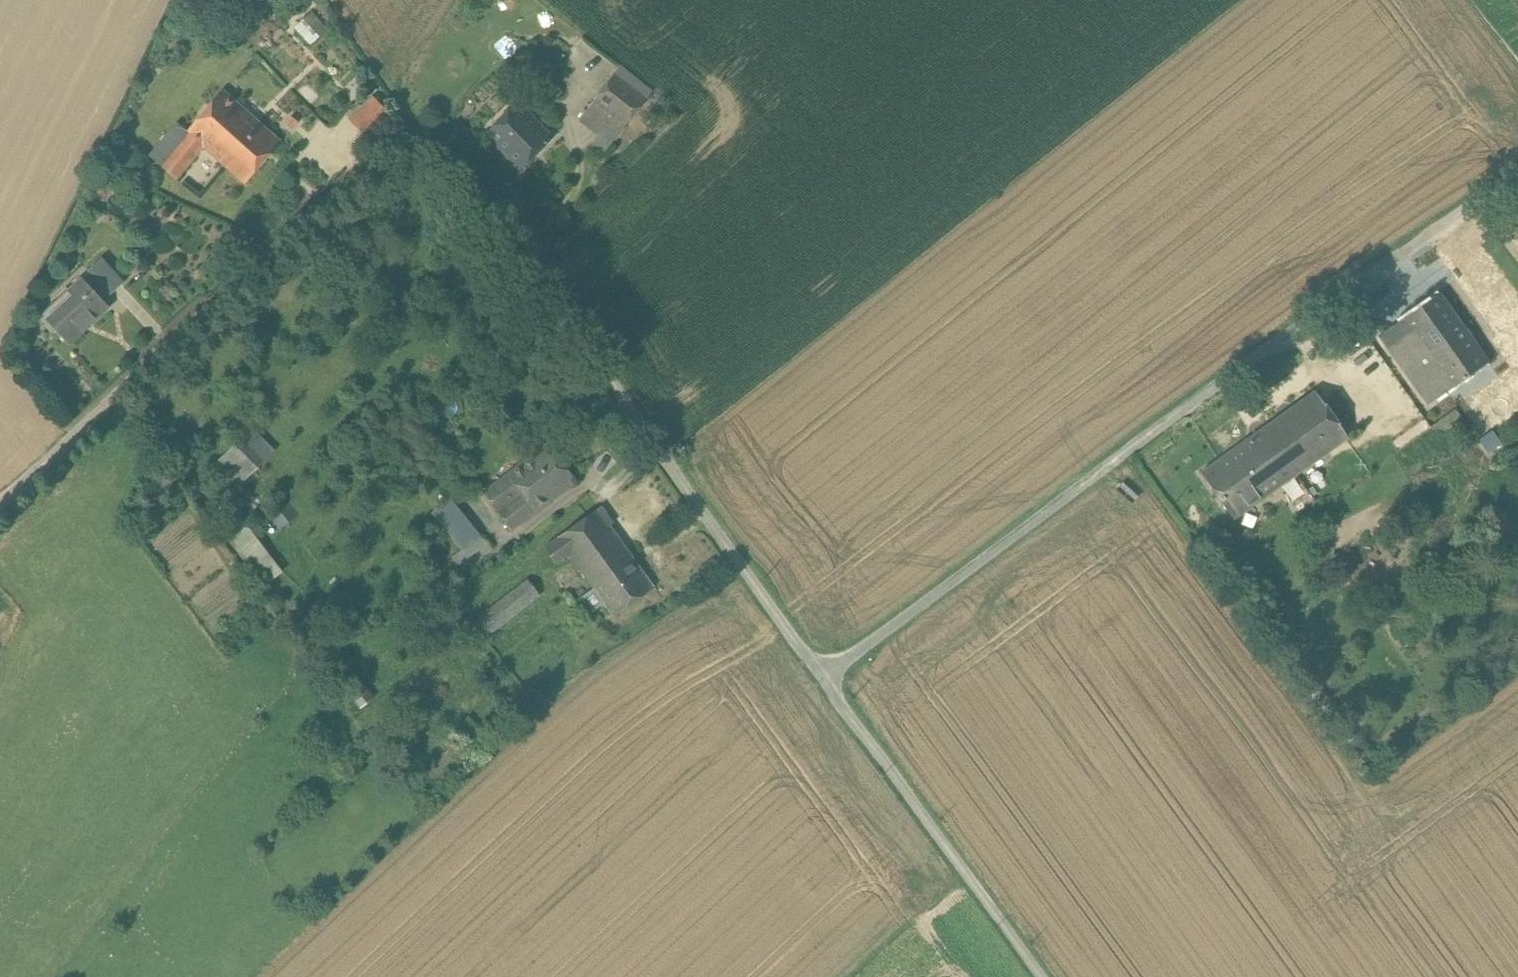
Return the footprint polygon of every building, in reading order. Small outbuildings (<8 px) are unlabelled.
[(313,9),(295,26),(312,44),(329,27),(313,9)] [(646,98),(614,74),(595,100),(626,124),(646,98)] [(285,144),(232,94),(163,168),(178,182),(208,150),(246,186),(285,144)] [(374,99),(351,120),(367,138),(390,117),(374,99)] [(626,124),(595,100),(579,120),(611,144),(626,124)] [(518,102),(486,133),(521,169),(553,138),(518,102)] [(122,280),(102,258),(89,270),(94,276),(106,289),(109,292),(122,280)] [(80,279),(68,290),(73,296),(47,319),(65,339),(91,315),(95,320),(107,309),(97,297),(106,289),(94,276),(85,284),(80,279)] [(1488,361),(1440,293),(1401,321),(1449,389),(1488,361)] [(1449,389),(1401,321),(1380,335),(1429,404),(1449,389)] [(1315,391),(1265,427),(1298,473),(1348,437),(1315,391)] [(1434,427),(1446,421),(1439,407),(1427,414),(1434,427)] [(1265,427),(1201,473),(1234,519),(1298,473),(1265,427)] [(253,428),(218,463),(240,484),(274,450),(253,428)] [(550,443),(510,470),(535,506),(545,520),(584,492),(550,443)] [(535,506),(510,470),(485,487),(511,523),(535,506)] [(603,503),(546,543),(557,559),(566,552),(570,558),(575,554),(595,582),(632,555),(609,523),(614,519),(603,503)] [(480,530),(463,543),(473,557),(491,544),(480,530)] [(231,546),(264,590),(278,579),(245,535),(231,546)] [(595,582),(579,593),(591,609),(606,598),(615,610),(653,583),(632,555),(595,582)] [(526,577),(479,607),(489,622),(536,592),(526,577)] [(338,680),(360,708),(375,697),(353,668),(338,680)]
